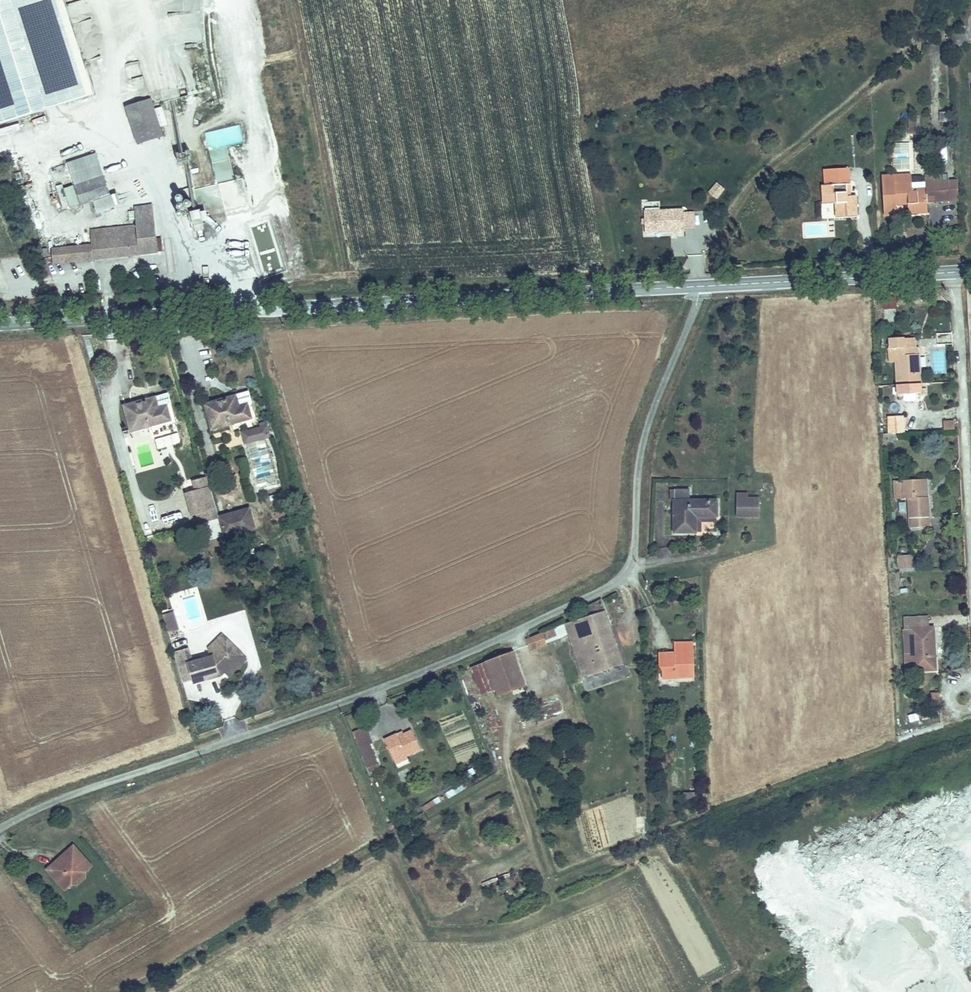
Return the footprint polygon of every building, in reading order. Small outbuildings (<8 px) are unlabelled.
[(82,99),(92,96),(61,0),(0,0),(0,125),(82,99)] [(128,83),(144,80),(140,63),(125,66),(128,83)] [(150,101),(138,105),(124,110),(136,146),(151,141),(161,137),(150,101)] [(206,133),(210,150),(244,143),(240,125),(206,133)] [(911,169),(911,143),(893,143),(893,169),(911,169)] [(211,152),(218,186),(193,191),(197,211),(203,209),(208,231),(226,227),(224,219),(226,219),(224,210),(249,205),(243,177),(233,179),(227,149),(211,152)] [(97,159),(67,170),(66,170),(79,205),(109,194),(97,159)] [(820,186),(822,205),(836,204),(837,219),(859,217),(858,196),(845,197),(844,185),(851,185),(849,169),(826,171),(827,186),(820,186)] [(923,173),(923,181),(938,180),(938,172),(923,173)] [(938,180),(923,181),(924,188),(913,189),(911,173),(891,175),(894,204),(906,203),(907,215),(926,214),(925,201),(940,200),(938,180)] [(959,199),(958,179),(938,180),(940,200),(959,199)] [(714,182),(708,194),(719,199),(724,186),(714,182)] [(63,184),(57,186),(60,208),(67,206),(63,184)] [(55,262),(135,253),(165,250),(164,238),(153,240),(150,208),(134,209),(136,223),(131,224),(91,228),(92,244),(54,248),(55,262)] [(684,210),(643,212),(644,235),(684,233),(684,210)] [(192,212),(193,232),(205,231),(204,211),(192,212)] [(923,395),(919,354),(917,354),(916,336),(891,338),(891,350),(896,350),(900,396),(906,396),(906,404),(914,403),(914,395),(922,395),(923,395)] [(207,406),(214,429),(253,418),(249,404),(240,407),(237,397),(207,406)] [(128,408),(135,433),(174,422),(170,408),(161,410),(158,400),(128,408)] [(903,434),(902,418),(888,419),(889,435),(903,434)] [(954,432),(954,424),(943,424),(944,432),(954,432)] [(273,438),(269,428),(247,434),(251,445),(273,438)] [(158,449),(177,444),(174,435),(155,439),(158,449)] [(922,476),(896,478),(897,497),(908,497),(910,524),(929,523),(927,495),(924,495),(922,476)] [(675,533),(694,533),(694,518),(714,517),(714,499),(688,500),(688,489),(675,489),(675,533)] [(750,499),(735,499),(735,517),(763,517),(763,500),(750,499)] [(239,512),(245,530),(254,527),(249,509),(239,512)] [(219,518),(224,536),(245,530),(239,512),(219,518)] [(902,556),(902,567),(915,567),(915,555),(902,556)] [(602,602),(587,607),(589,614),(567,623),(587,677),(624,663),(602,602)] [(183,628),(177,610),(167,614),(172,631),(183,628)] [(926,623),(901,624),(901,634),(908,634),(910,663),(935,662),(933,632),(927,632),(926,623)] [(547,643),(559,639),(555,628),(544,632),(547,643)] [(223,631),(207,649),(212,654),(229,637),(223,631)] [(541,631),(526,637),(529,646),(546,640),(541,631)] [(192,646),(178,651),(187,682),(196,679),(198,682),(222,673),(221,669),(224,665),(227,669),(244,651),(229,637),(212,654),(197,660),(192,646)] [(677,660),(661,662),(661,671),(665,670),(665,680),(695,678),(694,644),(676,644),(677,660)] [(514,648),(486,659),(494,681),(499,693),(527,683),(514,648)] [(249,655),(244,651),(227,669),(233,673),(249,655)] [(494,681),(486,659),(470,665),(478,686),(494,681)] [(385,735),(395,755),(406,749),(408,753),(423,746),(413,725),(397,731),(396,729),(385,735)] [(354,733),(358,742),(370,736),(366,727),(354,733)] [(370,736),(358,742),(362,750),(374,744),(370,736)] [(406,749),(395,755),(398,762),(409,757),(408,753),(406,749)] [(66,888),(71,884),(73,876),(79,871),(86,872),(94,866),(74,842),(46,865),(66,888)] [(73,876),(71,884),(79,886),(86,880),(86,872),(79,871),(73,876)]
